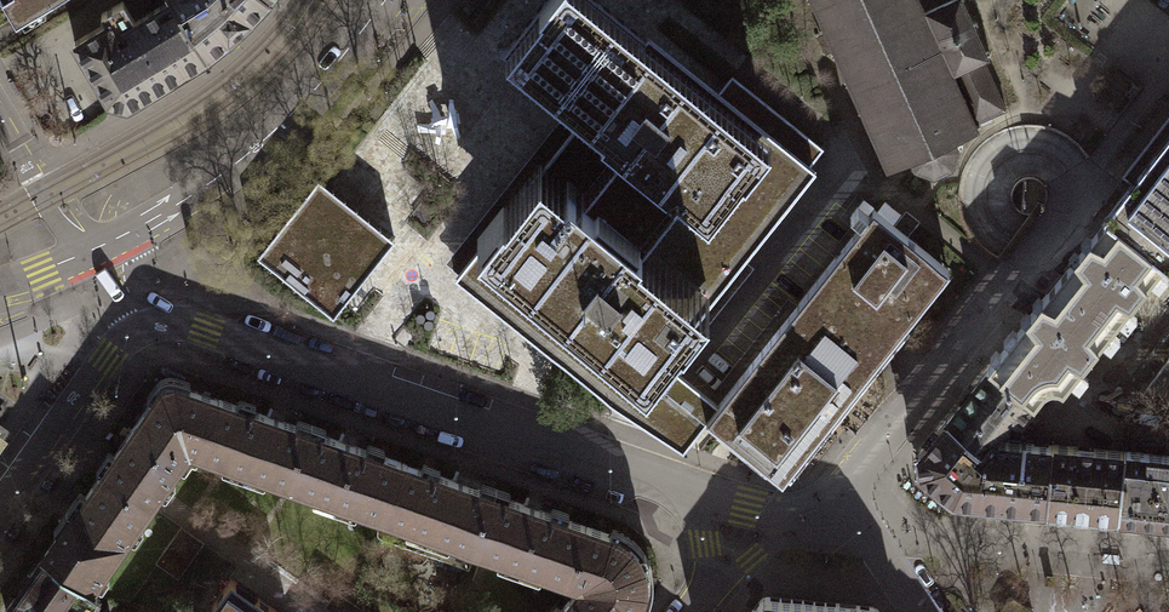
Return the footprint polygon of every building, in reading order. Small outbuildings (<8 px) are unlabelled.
[(16,19),(47,0),(4,0),(16,19)] [(172,0),(170,0),(135,21),(123,1),(101,14),(106,23),(74,41),(109,101),(126,105),(206,57),(172,0)] [(206,57),(211,54),(211,52),(227,39),(229,39),(249,21),(249,19),(267,0),(172,0),(206,57)] [(683,449),(708,419),(706,417),(718,402),(684,375),(664,359),(816,169),(810,164),(823,148),(733,75),(719,92),(648,35),(644,40),(594,0),(548,0),(511,46),(496,47),(497,61),(513,59),(584,116),(546,163),(539,157),(505,200),(503,199),(477,232),(485,239),(454,277),(612,402),(643,423),(683,449)] [(957,145),(954,139),(971,131),(974,136),(978,134),(976,129),(981,126),(979,122),(1005,110),(984,62),(988,60),(987,56),(990,54),(988,50),(985,52),(974,29),(978,27),(976,23),(972,24),(962,1),(964,0),(952,0),(924,13),(918,0),(806,0),(808,3),(813,1),(823,24),(818,26),(820,31),(825,28),(827,32),(822,35),(829,50),(834,48),(836,52),(831,54),(833,59),(838,56),(849,80),(844,83),(845,87),(850,85),(861,108),(856,110),(858,115),(863,112),(874,136),(868,138),(870,142),(876,140),(886,163),(881,166),(883,170),(888,168),(891,174),(895,172),(892,166),(910,158),(913,164),(909,169),(913,172),(916,168),(930,173),(930,179),(935,178),(935,173),(948,167),(952,170),(956,167),(952,163),(957,150),(962,150),(962,145),(957,145)] [(1104,218),(1106,220),(1163,265),(1168,269),(1168,116),(1122,176),(1132,183),(1104,218)] [(318,177),(256,254),(333,316),(395,239),(318,177)] [(798,303),(874,364),(950,269),(921,246),(907,235),(914,226),(902,217),(895,225),(874,208),(869,214),(858,206),(851,215),(862,224),(798,303)] [(1163,265),(1106,220),(1057,281),(1114,325),(1163,265)] [(988,367),(1033,404),(1047,388),(1052,387),(1057,387),(1063,390),(1114,325),(1057,281),(988,367)] [(874,364),(798,303),(718,402),(706,417),(708,419),(783,479),(875,364),(874,364)] [(1145,389),(1168,391),(1168,358),(1145,389)] [(1018,421),(1021,421),(1034,405),(1033,404),(988,367),(973,386),(945,420),(981,448),(992,435),(994,436),(1011,416),(1018,421)] [(149,506),(188,450),(198,453),(217,399),(176,384),(172,383),(167,384),(163,385),(161,389),(101,473),(149,506)] [(310,430),(217,399),(198,453),(291,485),(310,430)] [(1043,444),(999,440),(994,436),(992,435),(981,448),(945,420),(918,454),(920,473),(953,499),(1037,508),(1047,509),(1053,445),(1043,444)] [(402,462),(310,430),(291,485),(382,517),(383,517),(402,462)] [(1053,445),(1047,509),(1104,514),(1119,516),(1125,452),(1053,445)] [(1119,516),(1160,520),(1168,520),(1168,456),(1125,452),(1119,516)] [(428,533),(475,549),(494,494),(402,462),(383,517),(382,517),(377,530),(377,534),(380,537),(416,549),(421,549),(423,547),(428,533)] [(101,473),(43,556),(90,589),(149,506),(101,473)] [(586,526),(494,494),(475,549),(567,581),(586,526)] [(205,542),(181,525),(154,562),(178,579),(205,542)] [(580,587),(560,611),(634,611),(636,610),(640,603),(642,597),(644,589),(645,579),(644,571),(642,563),(638,555),(632,548),(627,542),(619,538),(611,535),(586,526),(567,581),(581,585),(580,587)] [(12,600),(9,603),(6,607),(5,611),(85,611),(82,609),(85,604),(87,606),(96,593),(90,589),(43,556),(12,600)] [(231,578),(207,611),(279,611),(231,578)] [(879,611),(878,609),(876,607),(873,606),(869,605),(842,603),(773,596),(768,596),(765,596),(762,598),(759,600),(750,611),(880,611),(879,611)] [(1032,610),(1014,599),(1008,600),(1000,611),(1033,611),(1032,610)]
